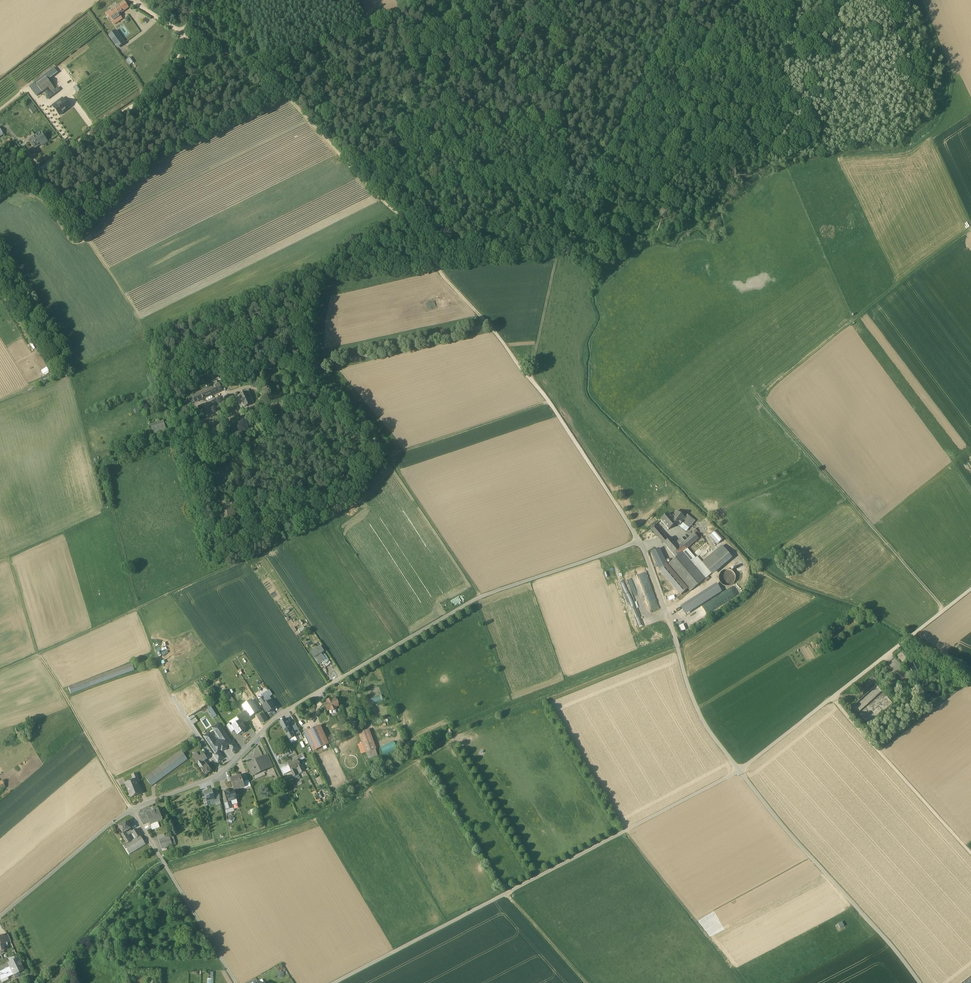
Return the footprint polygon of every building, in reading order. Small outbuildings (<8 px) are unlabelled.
[(129,8),(125,2),(119,5),(118,6),(118,7),(107,14),(113,23),(121,17),(119,14),(129,8)] [(108,36),(118,49),(126,42),(116,30),(108,36)] [(55,89),(47,78),(37,86),(39,88),(42,92),(48,87),(51,91),(55,89)] [(61,101),(56,104),(57,106),(54,108),(59,115),(70,107),(64,100),(62,102),(61,101)] [(42,132),(32,139),(33,141),(31,143),(34,149),(39,146),(38,145),(40,143),(42,146),(48,142),(42,132)] [(212,387),(203,391),(206,397),(222,390),(219,384),(214,387),(213,388),(212,387)] [(203,391),(193,396),(195,402),(206,397),(203,391)] [(247,392),(239,396),(236,397),(241,409),(245,407),(252,404),(247,392)] [(193,396),(186,399),(189,405),(195,402),(193,396)] [(164,424),(152,427),(154,434),(166,430),(164,424)] [(253,447),(249,449),(254,461),(258,459),(253,447)] [(684,519),(676,512),(671,518),(676,524),(679,526),(682,522),(685,519),(684,519)] [(668,514),(660,521),(668,530),(676,524),(671,518),(668,514)] [(687,515),(684,519),(685,519),(682,522),(689,528),(695,522),(687,515)] [(667,541),(655,526),(651,529),(663,544),(667,541)] [(723,539),(715,531),(710,536),(718,544),(723,539)] [(679,547),(678,547),(671,553),(676,558),(687,549),(698,539),(694,534),(685,542),(679,547)] [(675,543),(671,538),(667,541),(663,544),(671,553),(678,547),(679,547),(675,543)] [(681,538),(675,543),(679,547),(685,542),(681,538)] [(722,546),(702,563),(712,575),(732,559),(722,546)] [(651,553),(660,571),(667,565),(659,548),(651,553)] [(696,557),(695,558),(687,549),(683,552),(705,579),(711,574),(702,563),(696,557)] [(705,579),(683,552),(676,558),(667,565),(690,592),(705,579)] [(687,589),(667,565),(660,571),(680,595),(687,589)] [(734,581),(734,579),(734,577),(734,576),(733,575),(732,574),(731,573),(730,572),(728,572),(726,571),(725,572),(724,572),(722,573),(721,574),(720,575),(720,576),(719,578),(719,579),(719,581),(720,582),(720,584),(721,585),(723,586),(724,586),(725,587),(727,587),(728,587),(730,586),(731,586),(732,584),(733,584),(734,582),(734,581)] [(713,588),(682,605),(686,613),(718,596),(713,588)] [(320,646),(310,653),(314,659),(321,655),(324,652),(320,646)] [(907,659),(902,653),(898,656),(903,663),(907,659)] [(321,655),(314,659),(319,665),(322,663),(324,662),(323,662),(325,661),(322,657),(321,655)] [(132,665),(68,689),(70,695),(134,671),(132,665)] [(883,668),(875,674),(876,677),(884,671),(885,670),(883,668)] [(918,697),(915,699),(918,702),(917,703),(910,702),(909,701),(904,695),(891,678),(892,678),(888,673),(887,673),(885,670),(884,671),(890,679),(903,696),(903,695),(908,701),(908,702),(909,703),(909,702),(917,704),(918,703),(921,701),(918,697)] [(892,678),(891,678),(904,695),(905,694),(892,678),(894,677),(894,676),(892,678)] [(225,694),(231,705),(235,703),(230,692),(225,694)] [(373,703),(383,700),(381,695),(371,698),(373,703)] [(331,700),(327,701),(328,703),(325,705),(328,711),(331,710),(332,712),(336,710),(335,708),(338,706),(335,700),(332,702),(331,700)] [(263,706),(268,714),(275,709),(273,707),(271,704),(270,702),(266,704),(263,706)] [(257,716),(261,724),(268,720),(263,712),(257,716)] [(243,714),(237,717),(240,722),(241,721),(243,725),(248,721),(243,714)] [(290,728),(285,719),(280,722),(284,731),(290,729),(290,728)] [(233,727),(232,727),(235,731),(238,735),(246,730),(243,725),(241,721),(240,722),(233,727)] [(28,725),(15,728),(16,733),(29,730),(28,725)] [(204,737),(215,754),(219,751),(221,750),(222,752),(227,749),(226,747),(228,745),(231,743),(219,725),(213,729),(221,741),(216,744),(210,734),(204,737)] [(318,727),(308,731),(317,750),(326,745),(318,727)] [(369,730),(359,734),(364,745),(374,742),(369,730)] [(193,738),(188,741),(191,746),(196,743),(193,738)] [(233,752),(238,748),(234,741),(231,743),(228,745),(233,752)] [(384,754),(397,749),(394,741),(380,746),(384,754)] [(181,751),(145,778),(151,786),(188,760),(181,751)] [(213,755),(218,762),(223,758),(219,751),(215,754),(213,755)] [(207,765),(204,766),(202,763),(205,761),(207,759),(204,754),(200,757),(195,760),(205,776),(212,771),(207,765)] [(267,755),(263,757),(268,769),(272,767),(267,755)] [(263,757),(247,765),(252,776),(268,769),(263,757)] [(298,761),(288,765),(291,771),(297,768),(301,766),(298,761)] [(291,771),(288,765),(285,767),(283,767),(283,768),(281,769),(284,775),(284,774),(291,771)] [(241,776),(235,778),(231,779),(233,789),(234,791),(244,788),(245,788),(243,782),(242,780),(241,776)] [(135,784),(134,781),(126,784),(131,798),(141,794),(137,783),(135,784)] [(233,789),(225,792),(226,796),(227,800),(227,803),(228,802),(229,807),(228,807),(229,809),(234,808),(233,805),(238,803),(234,791),(233,789)] [(204,792),(205,797),(206,801),(215,799),(212,790),(204,792)] [(159,809),(146,814),(151,825),(163,821),(159,809)] [(131,829),(126,822),(119,827),(123,834),(125,833),(131,829)] [(141,836),(136,829),(132,832),(136,839),(140,836),(141,836)] [(131,842),(125,833),(123,834),(121,835),(127,844),(131,842)] [(136,839),(131,842),(127,844),(124,846),(129,855),(145,845),(140,836),(136,839)] [(165,838),(159,840),(162,849),(167,848),(173,846),(170,837),(165,838)] [(18,959),(10,962),(11,966),(10,967),(13,975),(23,970),(18,959)] [(0,971),(0,979),(1,981),(13,975),(10,967),(0,971)]
